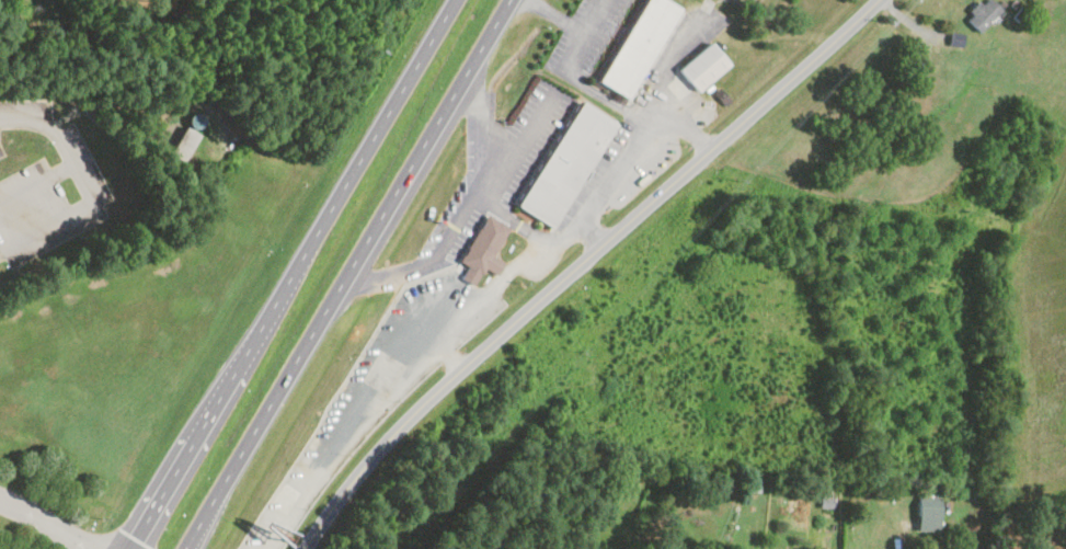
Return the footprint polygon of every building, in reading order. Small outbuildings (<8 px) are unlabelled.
[(672,0),(649,0),(600,79),(630,96),(685,8),(672,0)] [(978,32),(1000,10),(991,0),(983,0),(965,19),(978,32)] [(695,91),(726,65),(708,43),(676,69),(695,91)] [(619,123),(584,101),(518,205),(554,226),(619,123)] [(167,156),(182,164),(205,120),(191,112),(167,156)] [(458,262),(466,265),(459,278),(473,286),(482,268),(495,275),(502,262),(491,255),(506,227),(483,215),(458,262)] [(311,469),(318,459),(306,450),(299,461),(311,469)] [(916,516),(938,516),(938,496),(916,496),(916,516)]
